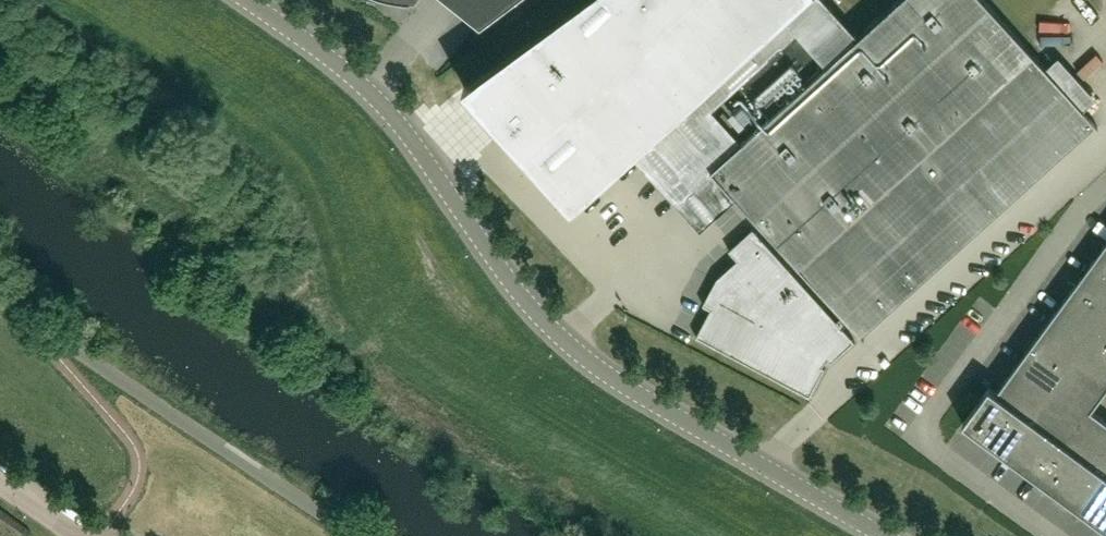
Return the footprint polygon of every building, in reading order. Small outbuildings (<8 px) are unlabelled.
[(464,86),(467,89),(537,37),(567,71),(503,129),(573,207),(632,154),(676,203),(702,179),(712,170),(717,175),(737,198),(830,301),(843,315),(837,320),(753,228),(729,250),(738,260),(717,278),(703,305),(711,309),(696,337),(810,397),(826,367),(822,365),(828,359),(831,363),(856,341),(843,327),(849,322),(864,338),(865,337),(862,334),(869,328),(1094,124),(1097,127),(1098,126),(1084,111),(1046,68),(984,0),(900,0),(859,37),(826,0),(581,0),(464,86)] [(1092,262),(1105,273),(1105,243),(1092,262)] [(1092,262),(1073,288),(1105,313),(1105,273),(1092,262)] [(1073,288),(1054,314),(1092,342),(1099,333),(1105,323),(1105,313),(1073,288)] [(1092,342),(1054,314),(1035,340),(1073,368),(1080,359),(1092,342)] [(1099,333),(1092,342),(1080,359),(1105,379),(1105,338),(1099,333)] [(1073,368),(1035,340),(1016,366),(1054,394),(1073,368)] [(1105,390),(1105,379),(1080,359),(1073,368),(1054,394),(1048,403),(1079,426),(1092,409),(1105,390)] [(1054,394),(1016,366),(997,392),(1035,420),(1048,403),(1054,394)] [(1009,456),(1035,420),(997,392),(990,387),(988,389),(963,423),(964,423),(1009,456)] [(1067,443),(1079,426),(1048,403),(1035,420),(1009,456),(1040,480),(1067,443)] [(1105,445),(1105,420),(1092,409),(1079,426),(1067,443),(1093,463),(1105,445)] [(1076,505),(1102,469),(1093,463),(1067,443),(1040,480),(1076,505)] [(1093,463),(1102,469),(1105,472),(1105,445),(1093,463)] [(1102,469),(1076,505),(1105,528),(1105,472),(1102,469)]
